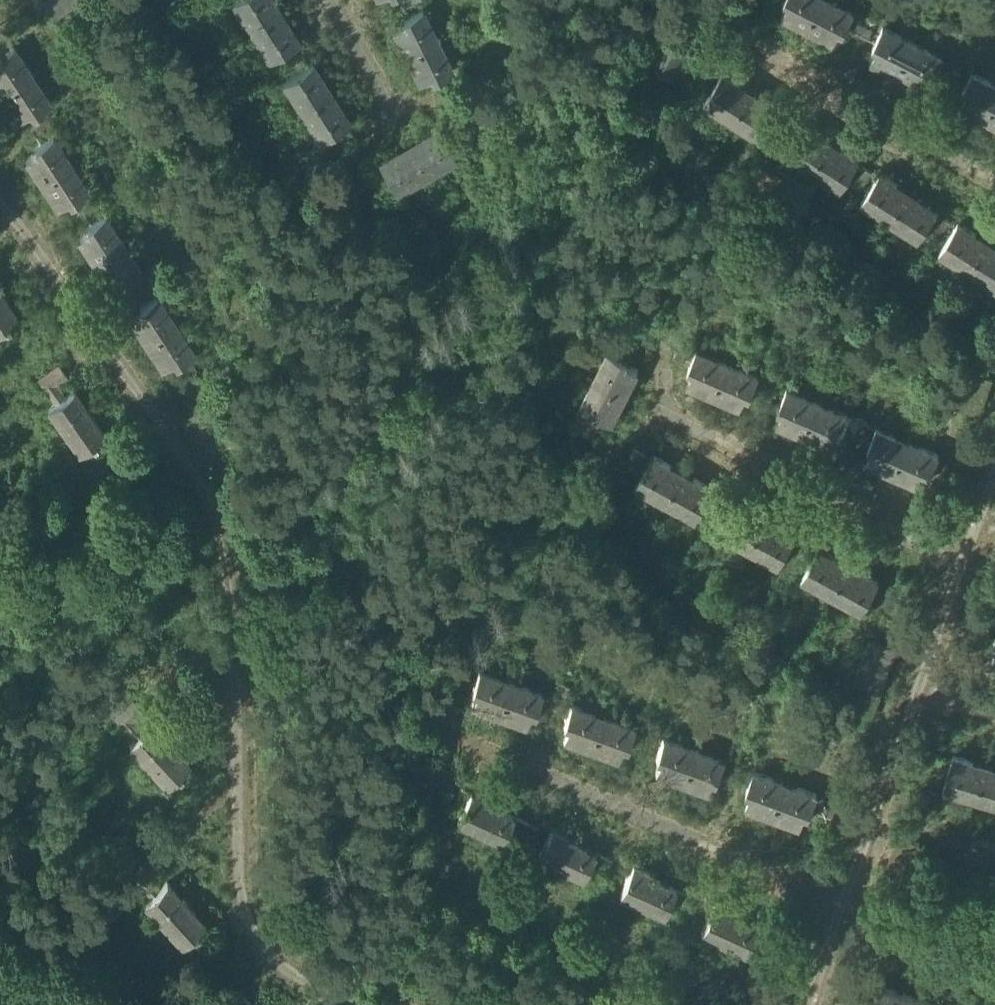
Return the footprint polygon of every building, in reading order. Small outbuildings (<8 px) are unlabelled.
[(250,28),(275,12),(268,2),(271,0),(232,0),(250,28)] [(789,2),(782,14),(808,27),(821,0),(785,0),(789,2)] [(833,0),(821,0),(808,27),(834,40),(839,29),(843,31),(854,11),(833,0)] [(421,6),(402,16),(404,20),(392,26),(405,53),(436,37),(421,6)] [(283,25),(275,12),(250,28),(268,57),(297,39),(287,22),(283,25)] [(913,42),(883,26),(873,45),(877,47),(871,59),(897,73),(913,42)] [(688,49),(664,34),(648,61),(672,76),(688,49)] [(436,37),(405,53),(417,79),(430,72),(433,77),(451,68),(436,37)] [(944,57),(913,42),(897,73),(923,86),(929,74),(934,77),(944,57)] [(0,51),(0,90),(1,91),(30,72),(11,43),(0,51)] [(695,59),(683,78),(693,84),(704,65),(695,59)] [(311,60),(282,79),(301,108),(326,92),(319,81),(323,79),(311,60)] [(30,72),(1,91),(17,115),(29,108),(31,112),(48,101),(30,72)] [(740,83),(723,72),(704,101),(733,119),(748,94),(737,87),(740,83)] [(972,72),(962,90),(967,93),(960,105),(986,119),(994,102),(994,84),(972,72)] [(334,104),(326,92),(301,108),(320,137),(348,118),(338,102),(334,104)] [(761,103),(748,94),(733,119),(761,137),(780,108),(764,98),(761,103)] [(986,119),(994,123),(994,102),(986,119)] [(801,122),(782,151),(811,169),(827,145),(816,138),(819,133),(801,122)] [(438,125),(422,135),(424,139),(411,146),(425,172),(455,155),(438,125)] [(51,132),(32,145),(36,149),(24,156),(40,180),(70,161),(51,132)] [(838,153),(827,145),(811,169),(841,188),(859,159),(842,148),(838,153)] [(397,149),(378,159),(395,189),(425,172),(411,146),(399,153),(397,149)] [(88,190),(70,161),(40,180),(56,205),(67,197),(70,201),(88,190)] [(899,184),(880,172),(862,200),(891,219),(906,195),(896,189),(899,184)] [(918,203),(906,195),(891,219),(920,237),(938,209),(921,198),(918,203)] [(104,213),(85,225),(88,229),(77,236),(93,260),(122,241),(104,213)] [(958,221),(939,250),(968,269),(984,245),(974,239),(977,234),(958,221)] [(122,241),(93,260),(109,285),(120,278),(123,282),(141,270),(122,241)] [(984,245),(968,269),(994,286),(994,252),(984,245)] [(0,289),(0,324),(17,312),(0,289)] [(156,294),(138,305),(141,309),(129,317),(145,341),(175,322),(156,294)] [(175,322),(145,341),(161,366),(172,358),(175,363),(193,351),(175,322)] [(728,362),(697,349),(688,369),(692,370),(686,384),(714,395),(728,362)] [(628,360),(609,350),(593,380),(625,396),(638,370),(626,364),(628,360)] [(56,362),(37,376),(54,400),(62,395),(53,382),(64,374),(56,362)] [(759,376),(728,362),(714,395),(740,407),(745,394),(750,397),(759,376)] [(990,379),(965,370),(953,404),(978,413),(990,379)] [(625,396),(593,380),(578,410),(597,420),(600,415),(612,422),(625,396)] [(239,444),(199,383),(181,395),(220,456),(239,444)] [(818,402),(787,388),(778,408),(782,410),(777,423),(804,434),(818,402)] [(102,433),(71,389),(62,395),(54,400),(47,405),(79,450),(102,433)] [(849,415),(818,402),(804,434),(830,445),(835,434),(840,436),(849,415)] [(908,441),(877,427),(868,447),(873,449),(867,462),(894,474),(908,441)] [(939,454),(908,441),(894,474),(920,485),(925,473),(930,475),(939,454)] [(624,444),(614,463),(623,469),(634,450),(624,444)] [(672,466),(653,455),(636,486),(666,502),(681,476),(670,470),(672,466)] [(692,482),(681,476),(666,502),(696,519),(713,488),(694,478),(692,482)] [(735,501),(718,531),(749,548),(763,522),(753,516),(755,512),(735,501)] [(775,528),(763,522),(749,548),(779,565),(796,535),(777,524),(775,528)] [(837,558),(818,548),(802,578),(832,594),(846,569),(835,562),(837,558)] [(846,569),(832,594),(861,611),(878,581),(861,572),(859,576),(846,569)] [(461,650),(452,677),(463,681),(472,654),(461,650)] [(510,680),(478,668),(470,688),(475,690),(471,702),(498,712),(510,680)] [(542,692),(510,680),(498,712),(525,722),(530,710),(534,712),(542,692)] [(557,680),(546,711),(557,715),(568,684),(557,680)] [(132,698),(114,714),(134,736),(142,729),(132,718),(142,709),(132,698)] [(602,714),(570,702),(562,722),(567,724),(562,737),(589,747),(602,714)] [(870,715),(851,709),(847,719),(867,726),(870,715)] [(634,726),(602,714),(589,747),(616,757),(621,745),(626,747),(634,726)] [(649,715),(638,746),(649,750),(660,719),(649,715)] [(187,762),(150,721),(142,729),(134,736),(128,742),(166,782),(187,762)] [(694,748),(662,737),(655,757),(659,758),(654,771),(682,781),(694,748)] [(726,760),(694,748),(682,781),(709,791),(714,779),(718,780),(726,760)] [(973,760),(953,754),(943,788),(976,797),(985,768),(972,765),(973,760)] [(985,768),(976,797),(994,803),(994,771),(985,768)] [(786,782),(754,771),(747,791),(750,792),(746,804),(774,815),(786,782)] [(817,794),(786,782),(774,815),(801,825),(805,813),(810,814),(817,794)] [(512,815),(484,802),(487,797),(470,789),(456,821),(501,841),(512,815)] [(542,823),(533,818),(524,838),(533,842),(542,823)] [(594,851),(566,838),(568,833),(551,826),(537,857),(582,877),(594,851)] [(675,888),(646,876),(649,870),(633,863),(619,893),(663,914),(675,888)] [(201,916),(164,877),(155,885),(148,892),(143,897),(181,936),(201,916)] [(695,890),(686,910),(696,915),(705,895),(695,890)] [(730,907),(713,899),(700,930),(745,950),(756,925),(727,913),(730,907)] [(874,983),(869,1003),(875,1004),(874,1004),(903,1004),(907,991),(874,983)] [(907,991),(903,1004),(938,1004),(940,999),(907,991)]
